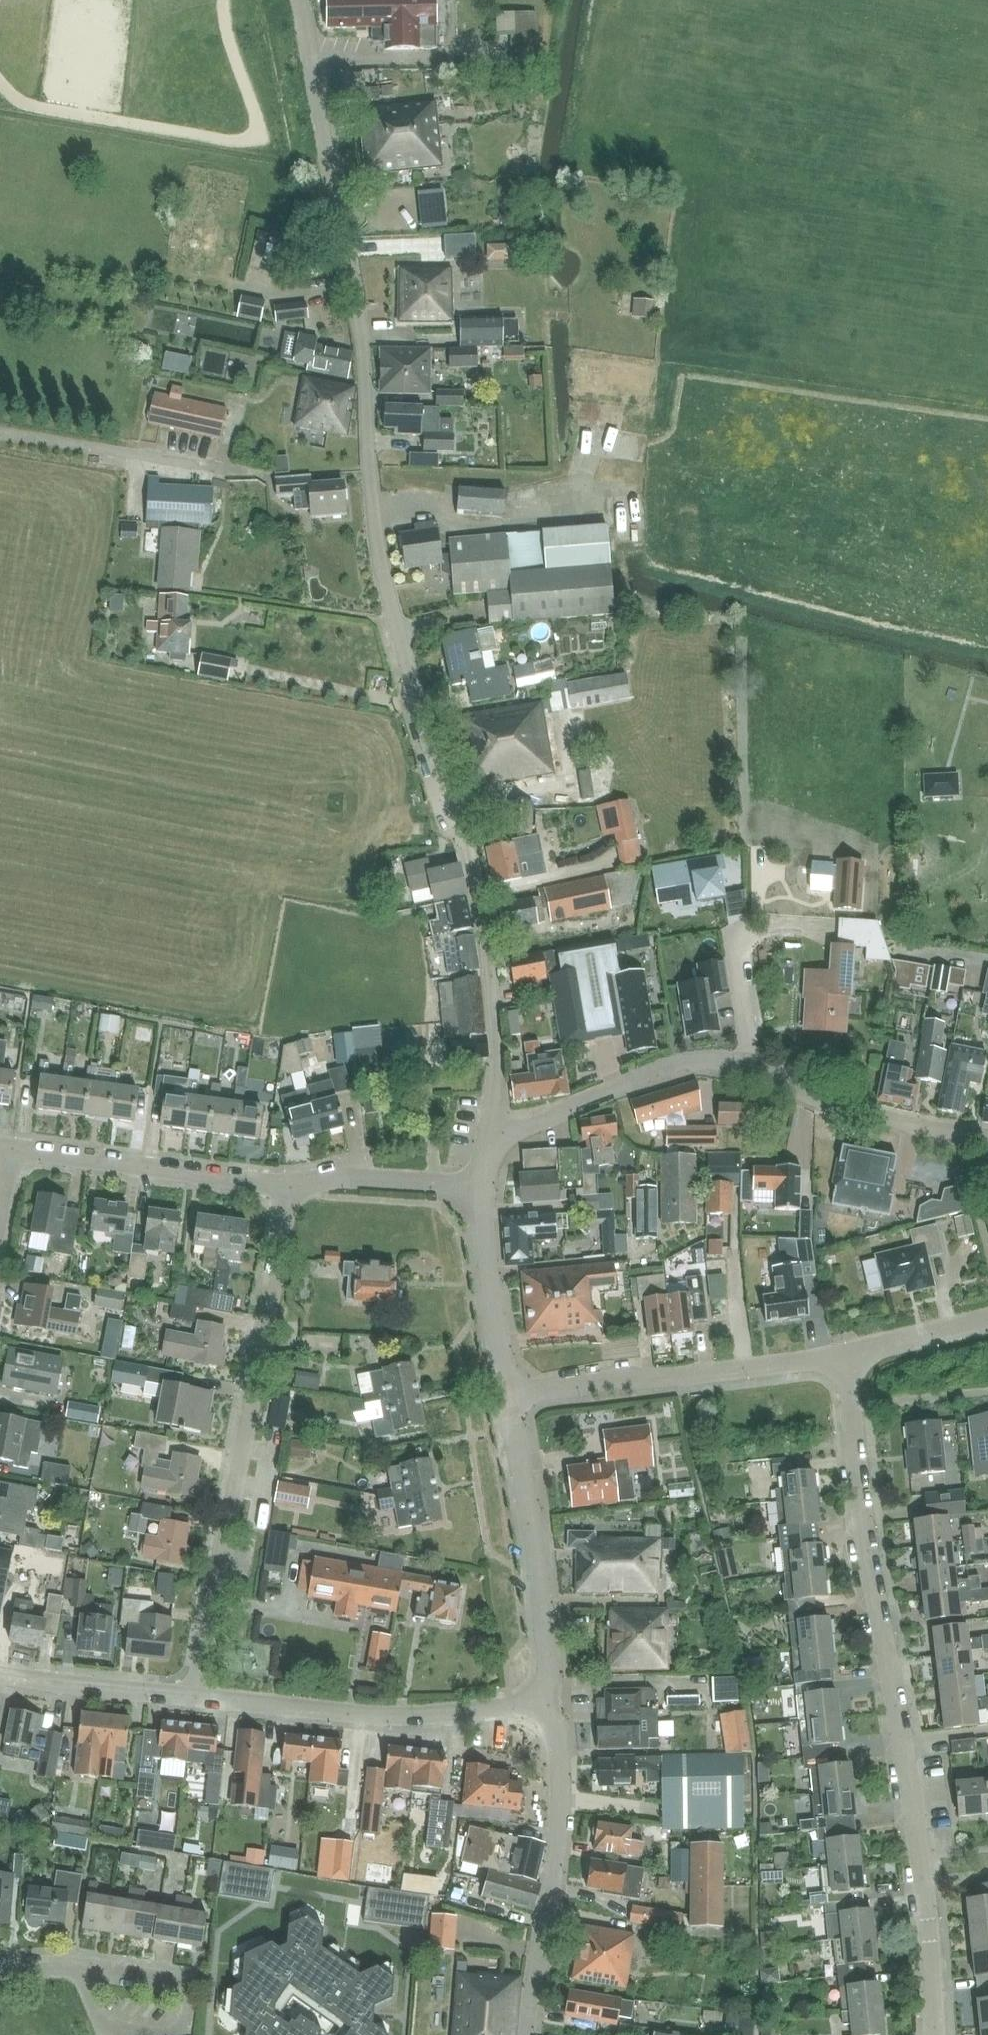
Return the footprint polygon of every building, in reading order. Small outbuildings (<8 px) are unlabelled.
[(327,28),(374,27),(374,42),(385,42),(385,50),(436,49),(436,26),(444,25),(444,0),(327,0),(327,28)] [(539,61),(537,12),(496,14),(497,41),(510,41),(510,62),(539,61)] [(437,120),(444,120),(444,113),(437,114),(436,100),(359,108),(366,174),(442,166),(437,120)] [(436,192),(418,194),(420,218),(438,216),(436,192)] [(474,237),(446,238),(446,260),(475,259),(474,237)] [(452,323),(452,268),(399,268),(399,322),(452,323)] [(265,301),(241,297),(237,315),(261,319),(265,301)] [(276,321),(307,317),(306,303),(274,306),(276,321)] [(459,317),(459,346),(477,346),(502,345),(502,317),(459,317)] [(352,352),(316,345),(317,338),(299,335),(298,335),(285,333),(280,358),(294,361),(293,363),(308,366),(307,370),(347,378),(352,352)] [(170,346),(168,364),(195,367),(197,349),(170,346)] [(459,346),(448,346),(448,351),(449,368),(477,367),(477,355),(477,346),(459,346)] [(522,346),(502,347),(503,354),(503,356),(523,355),(522,346)] [(429,394),(430,350),(381,349),(380,393),(429,394)] [(543,390),(542,375),(528,377),(529,391),(543,390)] [(303,376),(293,426),(346,437),(356,387),(303,376)] [(463,391),(436,390),(436,407),(462,408),(463,391)] [(226,408),(154,392),(147,423),(220,439),(226,408)] [(440,409),(422,408),(385,406),(384,428),(400,429),(400,434),(423,435),(423,451),(454,452),(454,437),(438,437),(440,409)] [(212,525),(213,487),(158,485),(159,477),(148,476),(146,522),(145,529),(161,530),(157,590),(190,592),(191,574),(198,574),(201,531),(197,531),(198,524),(212,525)] [(309,518),(344,515),(341,482),(307,485),(306,476),(273,479),(275,498),(292,497),(293,511),(309,510),(309,518)] [(502,517),(504,490),(458,486),(456,514),(502,517)] [(441,573),(451,577),(449,545),(440,546),(436,521),(414,525),(415,531),(399,534),(405,569),(440,563),(441,573)] [(448,539),(449,545),(451,577),(453,596),(487,593),(490,626),(550,622),(550,621),(613,615),(606,527),(543,532),(543,531),(448,539)] [(160,594),(158,622),(146,621),(145,633),(158,633),(156,652),(189,654),(191,624),(185,624),(187,596),(160,594)] [(120,597),(108,597),(108,613),(120,613),(120,597)] [(477,632),(443,638),(451,685),(460,683),(462,685),(464,684),(466,682),(467,682),(472,703),(510,695),(504,668),(494,670),(491,652),(497,651),(493,629),(477,632)] [(227,682),(231,661),(201,655),(197,676),(227,682)] [(517,688),(555,680),(551,660),(513,668),(517,688)] [(626,674),(567,684),(566,679),(548,682),(550,693),(543,694),(544,699),(541,700),(541,701),(459,715),(471,787),(554,774),(544,714),(571,710),(571,708),(630,698),(626,674)] [(956,775),(924,777),(925,799),(957,798),(956,775)] [(631,801),(609,805),(615,837),(617,846),(639,841),(631,801)] [(530,833),(530,803),(510,803),(510,833),(530,833)] [(513,843),(486,848),(493,883),(520,878),(545,873),(537,834),(512,839),(513,843)] [(671,865),(652,868),(656,892),(676,889),(678,902),(695,899),(696,903),(724,899),(719,873),(724,872),(724,875),(726,875),(722,857),(722,856),(671,865)] [(832,865),(812,864),(811,890),(830,891),(830,887),(836,888),(834,909),(859,910),(861,878),(859,878),(860,866),(862,866),(862,863),(838,861),(837,868),(831,868),(832,865)] [(411,892),(413,892),(415,902),(434,898),(435,901),(449,898),(450,899),(465,896),(459,868),(431,874),(428,862),(406,867),(411,892)] [(535,897),(498,904),(503,931),(546,922),(543,909),(549,908),(551,920),(609,908),(605,888),(637,883),(641,867),(603,875),(538,888),(540,897),(535,898),(535,897)] [(428,923),(431,939),(472,930),(465,899),(434,905),(437,921),(428,923)] [(805,972),(804,991),(806,992),(805,1012),(815,1013),(814,1030),(844,1032),(846,995),(848,995),(851,960),(859,961),(860,949),(866,949),(887,950),(877,922),(844,920),(838,919),(836,948),(832,947),(830,974),(805,972)] [(474,942),(472,930),(431,939),(435,953),(444,952),(448,975),(458,972),(459,974),(478,970),(474,942)] [(648,936),(638,937),(614,941),(616,953),(650,948),(648,936)] [(613,940),(558,950),(561,972),(550,974),(562,1044),(594,1039),(593,1033),(610,1030),(611,1036),(624,1034),(627,1052),(635,1051),(638,1054),(646,1052),(648,1049),(655,1047),(643,975),(638,972),(619,975),(619,971),(617,971),(614,954),(616,954),(613,940)] [(544,972),(555,969),(552,951),(509,959),(514,984),(545,978),(544,972)] [(708,965),(707,972),(709,980),(679,985),(683,1007),(680,1008),(683,1020),(685,1019),(688,1036),(694,1035),(695,1039),(709,1036),(708,1033),(719,1031),(713,999),(717,998),(727,993),(728,993),(723,962),(708,965)] [(911,963),(897,962),(895,981),(909,982),(911,963)] [(951,969),(933,966),(928,992),(947,994),(951,969)] [(479,980),(454,982),(440,984),(445,1036),(451,1035),(453,1061),(486,1057),(479,980)] [(54,998),(33,995),(31,1008),(52,1011),(54,998)] [(982,1014),(958,1009),(938,1110),(961,1115),(968,1082),(980,1084),(986,1054),(975,1051),(982,1014)] [(120,1017),(101,1014),(98,1031),(118,1034),(120,1017)] [(939,1082),(944,1051),(938,1050),(943,1023),(925,1020),(915,1078),(939,1082)] [(351,1030),(351,1033),(354,1063),(355,1070),(380,1068),(377,1028),(351,1030)] [(351,1033),(333,1034),(335,1064),(354,1063),(351,1033)] [(549,1097),(567,1094),(563,1069),(561,1055),(539,1058),(537,1040),(523,1042),(527,1074),(510,1077),(513,1099),(549,1094),(549,1097)] [(889,1040),(886,1057),(885,1066),(883,1066),(878,1099),(901,1104),(904,1108),(908,1108),(912,1106),(914,1106),(918,1084),(909,1082),(911,1071),(903,1069),(907,1044),(889,1040)] [(307,1041),(297,1043),(300,1055),(310,1053),(307,1041)] [(292,1076),(303,1072),(296,1044),(284,1047),(280,1074),(292,1076)] [(77,1050),(67,1049),(64,1063),(75,1065),(77,1050)] [(172,1060),(161,1059),(159,1072),(171,1074),(172,1060)] [(65,1081),(61,1081),(46,1079),(49,1062),(40,1061),(37,1078),(41,1079),(37,1110),(61,1113),(65,1081)] [(89,1085),(85,1084),(71,1082),(73,1066),(63,1065),(61,1081),(65,1081),(61,1113),(85,1117),(89,1085)] [(109,1120),(113,1088),(109,1087),(111,1071),(87,1068),(85,1084),(89,1085),(85,1117),(109,1120)] [(305,1088),(306,1091),(311,1106),(318,1134),(343,1128),(340,1115),(341,1114),(340,1111),(339,1111),(334,1094),(349,1090),(344,1068),(328,1072),(331,1081),(305,1088)] [(189,1069),(188,1080),(199,1082),(200,1071),(189,1069)] [(238,1070),(235,1088),(244,1089),(247,1071),(238,1070)] [(111,1071),(109,1087),(113,1088),(109,1120),(133,1123),(137,1092),(118,1089),(120,1072),(111,1071)] [(8,1106),(13,1075),(0,1073),(0,1105),(8,1106)] [(189,1098),(186,1098),(170,1096),(173,1079),(163,1078),(161,1095),(165,1095),(160,1127),(184,1131),(189,1098)] [(213,1102),(209,1101),(194,1099),(197,1082),(188,1081),(186,1098),(189,1098),(184,1131),(208,1134),(213,1102)] [(684,1116),(702,1111),(699,1081),(633,1100),(638,1124),(656,1119),(657,1120),(665,1120),(666,1126),(666,1145),(716,1146),(716,1127),(686,1127),(684,1116)] [(237,1105),(233,1104),(218,1102),(221,1086),(211,1084),(209,1101),(213,1102),(208,1134),(233,1137),(237,1105)] [(235,1088),(233,1104),(237,1105),(233,1137),(257,1141),(261,1108),(242,1106),(244,1089),(235,1088)] [(318,1134),(311,1106),(306,1091),(295,1094),(281,1097),(285,1112),(289,1125),(288,1125),(289,1128),(290,1128),(293,1141),(318,1134)] [(365,1114),(377,1112),(375,1097),(363,1098),(365,1114)] [(759,1125),(760,1106),(718,1105),(718,1123),(759,1125)] [(616,1135),(614,1116),(580,1121),(582,1139),(586,1138),(587,1147),(580,1147),(582,1175),(602,1173),(601,1165),(614,1163),(610,1136),(616,1135)] [(896,1156),(843,1146),(840,1160),(837,1160),(831,1189),(835,1190),(832,1204),(861,1209),(861,1208),(867,1209),(867,1211),(889,1215),(893,1196),(888,1195),(892,1172),(893,1172),(896,1156)] [(581,1176),(579,1147),(523,1151),(525,1175),(519,1176),(522,1203),(566,1200),(565,1190),(576,1189),(576,1196),(569,1196),(570,1212),(598,1210),(595,1175),(581,1176)] [(660,1156),(662,1207),(662,1213),(662,1222),(695,1223),(694,1156),(660,1156)] [(738,1183),(738,1158),(708,1158),(706,1214),(732,1214),(733,1183),(738,1183)] [(741,1172),(740,1203),(753,1203),(753,1191),(775,1192),(774,1209),(774,1210),(799,1211),(799,1209),(800,1169),(801,1169),(801,1167),(775,1167),(775,1169),(753,1168),(753,1172),(741,1172)] [(655,1213),(662,1213),(662,1207),(655,1207),(655,1186),(639,1187),(639,1176),(625,1176),(626,1199),(635,1199),(635,1238),(655,1237),(655,1213)] [(957,1186),(943,1190),(940,1202),(945,1217),(964,1212),(957,1186)] [(66,1200),(38,1195),(31,1233),(50,1236),(48,1244),(55,1253),(71,1256),(77,1221),(79,1210),(64,1207),(66,1200)] [(131,1255),(132,1244),(133,1236),(123,1235),(126,1207),(94,1203),(91,1231),(115,1234),(113,1252),(131,1255)] [(146,1233),(145,1245),(132,1244),(131,1255),(127,1279),(144,1281),(147,1256),(144,1255),(145,1251),(173,1255),(175,1238),(178,1214),(149,1210),(146,1233)] [(606,1213),(608,1244),(621,1243),(619,1212),(606,1213)] [(556,1240),(554,1214),(502,1218),(506,1267),(534,1264),(532,1242),(556,1240)] [(957,1217),(961,1237),(973,1234),(969,1215),(957,1217)] [(216,1270),(222,1220),(197,1217),(194,1247),(205,1249),(202,1268),(216,1270)] [(247,1223),(222,1220),(216,1270),(213,1293),(211,1310),(231,1314),(234,1298),(226,1296),(229,1270),(227,1270),(228,1261),(242,1263),(247,1223)] [(942,1253),(936,1225),(910,1231),(913,1247),(876,1256),(884,1289),(911,1282),(913,1290),(933,1286),(926,1257),(942,1253)] [(633,1228),(621,1227),(620,1245),(632,1246),(633,1228)] [(804,1291),(802,1277),(815,1276),(810,1240),(795,1240),(798,1265),(790,1266),(790,1265),(782,1266),(782,1267),(772,1268),(776,1295),(763,1297),(762,1297),(765,1322),(766,1322),(766,1321),(808,1316),(809,1316),(805,1291),(804,1291)] [(339,1263),(340,1254),(326,1253),(326,1262),(339,1263)] [(42,1262),(26,1260),(24,1271),(40,1274),(42,1262)] [(343,1277),(347,1278),(345,1301),(354,1301),(354,1303),(394,1306),(395,1278),(393,1277),(394,1265),(344,1262),(343,1277)] [(598,1285),(616,1283),(614,1264),(521,1273),(527,1334),(602,1326),(598,1285)] [(713,1269),(716,1292),(729,1290),(726,1267),(713,1269)] [(120,1274),(115,1273),(108,1277),(108,1283),(111,1286),(117,1287),(121,1284),(123,1279),(120,1274)] [(663,1274),(636,1277),(638,1300),(644,1299),(648,1336),(670,1334),(666,1296),(665,1286),(663,1274)] [(686,1284),(665,1286),(666,1296),(670,1334),(692,1331),(691,1322),(707,1320),(705,1308),(702,1276),(685,1277),(686,1284)] [(54,1292),(51,1291),(26,1287),(22,1308),(17,1307),(14,1325),(76,1336),(80,1314),(79,1313),(82,1298),(67,1295),(64,1311),(50,1308),(54,1292)] [(211,1310),(213,1293),(177,1287),(174,1303),(211,1310)] [(125,1292),(97,1288),(93,1307),(122,1312),(125,1292)] [(193,1322),(196,1309),(172,1305),(170,1318),(193,1322)] [(223,1328),(198,1323),(196,1322),(194,1336),(166,1331),(161,1355),(221,1366),(224,1349),(220,1348),(223,1328)] [(377,1349),(378,1326),(350,1324),(348,1347),(377,1349)] [(64,1358),(9,1348),(1,1387),(57,1397),(64,1358)] [(182,1375),(115,1362),(111,1383),(144,1389),(143,1395),(160,1399),(156,1422),(179,1427),(209,1432),(212,1415),(207,1414),(211,1393),(180,1388),(182,1375)] [(362,1396),(364,1406),(379,1402),(389,1400),(388,1400),(417,1394),(411,1364),(383,1370),(383,1371),(369,1374),(373,1394),(362,1396)] [(320,1375),(297,1372),(294,1386),(318,1390),(320,1375)] [(396,1434),(395,1430),(423,1424),(417,1394),(388,1400),(389,1400),(379,1402),(364,1406),(366,1416),(370,1415),(375,1438),(396,1434)] [(273,1395),(268,1427),(284,1430),(290,1397),(273,1395)] [(100,1408),(68,1402),(65,1417),(98,1423),(100,1408)] [(969,1418),(975,1475),(987,1474),(987,1416),(969,1418)] [(22,1421),(0,1417),(0,1460),(14,1462),(13,1466),(27,1469),(30,1452),(38,1454),(43,1422),(23,1419),(22,1421)] [(939,1422),(922,1424),(921,1419),(909,1421),(909,1425),(906,1425),(908,1441),(910,1441),(912,1459),(907,1460),(908,1473),(944,1469),(939,1422)] [(649,1468),(648,1460),(652,1460),(649,1429),(604,1434),(607,1462),(567,1467),(572,1508),(618,1502),(618,1500),(631,1499),(628,1470),(649,1468)] [(172,1461),(157,1458),(158,1453),(164,1454),(167,1438),(137,1433),(134,1449),(145,1450),(141,1468),(144,1468),(140,1487),(166,1492),(196,1498),(200,1481),(195,1480),(199,1459),(173,1454),(172,1461)] [(312,1442),(290,1440),(288,1457),(310,1460),(312,1442)] [(376,1491),(378,1501),(435,1491),(429,1460),(401,1465),(401,1466),(386,1469),(390,1488),(376,1491)] [(775,1489),(776,1502),(815,1498),(813,1472),(801,1474),(800,1462),(772,1465),(773,1477),(782,1476),(783,1488),(775,1489)] [(68,1486),(71,1469),(45,1464),(42,1482),(68,1486)] [(677,1487),(701,1483),(699,1471),(675,1475),(677,1487)] [(311,1487),(277,1481),(274,1503),(307,1509),(311,1487)] [(22,1527),(24,1515),(32,1516),(36,1491),(0,1484),(0,1532),(20,1536),(18,1545),(43,1550),(46,1536),(38,1535),(39,1530),(22,1527)] [(962,1490),(926,1495),(929,1519),(964,1515),(962,1490)] [(440,1521),(435,1491),(378,1501),(380,1512),(394,1509),(397,1528),(412,1525),(413,1526),(440,1521)] [(780,1539),(808,1536),(806,1525),(818,1523),(815,1498),(776,1502),(777,1514),(785,1513),(787,1525),(779,1526),(780,1539)] [(148,1519),(161,1522),(158,1538),(145,1536),(141,1557),(184,1565),(188,1547),(183,1547),(187,1526),(170,1523),(172,1508),(143,1502),(140,1515),(131,1513),(128,1532),(145,1535),(148,1519)] [(914,1522),(917,1547),(950,1543),(947,1518),(914,1522)] [(961,1526),(963,1541),(975,1540),(974,1525),(961,1526)] [(714,1530),(717,1543),(732,1540),(729,1527),(714,1530)] [(601,1594),(602,1557),(610,1557),(611,1538),(594,1538),(594,1533),(567,1532),(567,1549),(576,1549),(575,1594),(601,1594)] [(271,1536),(266,1566),(285,1570),(289,1551),(296,1553),(299,1541),(271,1536)] [(782,1562),(784,1575),(823,1571),(820,1545),(809,1547),(808,1536),(780,1539),(781,1549),(782,1562)] [(661,1540),(611,1538),(610,1557),(602,1557),(601,1594),(656,1596),(657,1581),(660,1581),(661,1540)] [(977,1553),(975,1540),(963,1541),(964,1554),(977,1553)] [(99,1554),(90,1542),(82,1547),(90,1560),(99,1554)] [(920,1571),(953,1567),(950,1543),(917,1547),(918,1558),(915,1560),(916,1569),(920,1570),(920,1571)] [(738,1576),(732,1548),(717,1552),(723,1579),(738,1576)] [(9,1571),(10,1563),(12,1551),(0,1549),(0,1569),(9,1571)] [(28,1554),(12,1551),(10,1563),(26,1566),(28,1554)] [(398,1589),(401,1574),(314,1559),(313,1564),(302,1562),(299,1580),(310,1582),(307,1597),(337,1603),(334,1617),(355,1620),(357,1606),(394,1612),(398,1589)] [(152,1584),(155,1573),(125,1567),(123,1579),(152,1584)] [(921,1585),(923,1596),(956,1592),(953,1567),(920,1571),(920,1573),(916,1575),(917,1584),(921,1585)] [(826,1596),(823,1571),(784,1575),(785,1584),(782,1584),(784,1601),(786,1600),(788,1612),(815,1609),(814,1598),(826,1596)] [(433,1580),(401,1574),(398,1589),(425,1593),(424,1601),(416,1600),(413,1617),(427,1620),(455,1624),(461,1589),(432,1584),(433,1580)] [(968,1578),(969,1590),(981,1589),(979,1576),(968,1578)] [(85,1582),(73,1580),(66,1580),(63,1598),(71,1599),(70,1606),(82,1608),(77,1650),(107,1654),(111,1620),(112,1605),(93,1603),(94,1596),(84,1594),(85,1582)] [(956,1592),(923,1596),(926,1620),(959,1616),(958,1603),(971,1601),(971,1603),(987,1601),(987,1589),(981,1590),(981,1589),(969,1590),(956,1592)] [(58,1616),(61,1598),(49,1596),(46,1614),(58,1616)] [(152,1602),(128,1600),(123,1599),(120,1625),(128,1626),(125,1656),(144,1658),(144,1655),(167,1657),(170,1629),(169,1629),(170,1618),(151,1616),(152,1602)] [(11,1615),(14,1616),(9,1642),(40,1647),(45,1621),(29,1619),(32,1603),(14,1600),(11,1615)] [(667,1670),(668,1627),(667,1627),(667,1610),(610,1609),(610,1627),(608,1626),(607,1669),(667,1670)] [(790,1635),(791,1649),(831,1644),(828,1619),(816,1620),(815,1609),(788,1612),(789,1623),(790,1635)] [(935,1654),(969,1650),(982,1649),(982,1650),(987,1649),(987,1635),(980,1636),(980,1638),(968,1639),(966,1625),(932,1629),(935,1654)] [(834,1670),(831,1644),(791,1649),(793,1660),(800,1659),(802,1672),(794,1673),(795,1685),(823,1682),(822,1671),(834,1670)] [(972,1675),(969,1650),(935,1654),(938,1679),(972,1675)] [(975,1699),(972,1675),(938,1679),(941,1704),(975,1699)] [(824,1693),(823,1682),(795,1685),(799,1722),(838,1717),(836,1692),(824,1693)] [(657,1747),(656,1720),(655,1694),(650,1689),(607,1690),(604,1694),(604,1698),(597,1698),(598,1748),(612,1748),(612,1750),(618,1750),(620,1748),(657,1747)] [(58,1696),(55,1715),(64,1716),(67,1697),(58,1696)] [(975,1699),(941,1704),(942,1714),(939,1714),(936,1718),(937,1726),(941,1728),(944,1728),(944,1729),(978,1725),(976,1712),(987,1710),(987,1697),(987,1698),(975,1699)] [(744,1710),(731,1712),(725,1714),(730,1754),(741,1754),(750,1754),(744,1710)] [(19,1759),(21,1747),(42,1751),(37,1777),(53,1780),(62,1736),(45,1733),(40,1732),(43,1717),(11,1711),(5,1744),(6,1744),(3,1756),(19,1759)] [(98,1777),(104,1716),(80,1713),(77,1743),(76,1761),(86,1762),(84,1776),(98,1778),(98,1777)] [(128,1718),(104,1716),(98,1777),(110,1778),(112,1762),(123,1763),(125,1748),(128,1718)] [(802,1758),(831,1755),(830,1744),(841,1743),(838,1717),(799,1722),(802,1758)] [(150,1775),(151,1766),(152,1759),(185,1763),(189,1725),(188,1725),(186,1721),(180,1721),(177,1724),(160,1722),(159,1732),(155,1732),(143,1730),(142,1737),(139,1764),(139,1765),(135,1798),(153,1800),(156,1775),(150,1775)] [(218,1728),(189,1725),(185,1763),(205,1765),(204,1774),(209,1774),(207,1797),(206,1804),(209,1804),(207,1819),(216,1821),(222,1772),(224,1752),(216,1752),(218,1728)] [(260,1773),(265,1733),(238,1730),(234,1772),(246,1773),(245,1785),(233,1783),(230,1805),(267,1809),(271,1774),(260,1773)] [(284,1735),(281,1759),(282,1760),(281,1772),(289,1773),(290,1760),(310,1762),(313,1738),(284,1735)] [(313,1738),(310,1762),(314,1763),(312,1782),(349,1786),(350,1770),(337,1769),(337,1765),(339,1765),(342,1741),(313,1738)] [(977,1751),(975,1738),(950,1741),(952,1754),(977,1751)] [(366,1768),(359,1832),(377,1834),(382,1789),(411,1793),(416,1749),(386,1746),(384,1770),(366,1768)] [(416,1749),(411,1793),(431,1795),(425,1847),(448,1849),(454,1802),(439,1800),(440,1796),(444,1752),(416,1749)] [(743,1827),(741,1754),(730,1754),(712,1754),(616,1756),(616,1760),(599,1760),(599,1787),(634,1786),(633,1771),(646,1771),(646,1783),(661,1783),(662,1828),(743,1827)] [(832,1766),(831,1755),(802,1758),(804,1769),(809,1769),(811,1781),(812,1794),(852,1789),(849,1764),(832,1766)] [(490,1767),(466,1764),(461,1806),(519,1812),(523,1783),(509,1782),(510,1772),(489,1769),(490,1767)] [(274,1773),(272,1817),(288,1818),(290,1773),(274,1773)] [(984,1814),(980,1780),(966,1782),(965,1775),(953,1776),(954,1783),(955,1783),(959,1816),(984,1814)] [(816,1830),(855,1826),(853,1815),(855,1814),(852,1789),(812,1794),(815,1819),(816,1830)] [(0,1798),(0,1820),(8,1821),(12,1800),(0,1798)] [(88,1837),(91,1824),(53,1816),(51,1831),(77,1835),(88,1837)] [(275,1822),(270,1862),(295,1865),(299,1824),(275,1822)] [(775,1832),(775,1822),(760,1823),(760,1833),(775,1832)] [(629,1839),(630,1828),(596,1823),(595,1827),(593,1828),(592,1835),(594,1837),(594,1840),(595,1840),(593,1851),(640,1858),(642,1841),(629,1839)] [(123,1829),(100,1826),(98,1835),(122,1839),(123,1829)] [(534,1880),(544,1844),(517,1837),(517,1839),(469,1826),(459,1860),(534,1880)] [(856,1838),(855,1826),(816,1830),(817,1842),(825,1841),(827,1853),(819,1854),(820,1867),(860,1863),(857,1837),(856,1838)] [(176,1835),(138,1829),(136,1842),(132,1841),(131,1846),(166,1852),(167,1847),(174,1848),(176,1835)] [(189,1833),(187,1842),(207,1846),(209,1838),(189,1833)] [(88,1837),(77,1835),(74,1848),(86,1850),(88,1837)] [(354,1843),(336,1841),(332,1879),(349,1881),(354,1843)] [(200,1846),(185,1844),(183,1852),(199,1855),(200,1846)] [(690,1882),(690,1886),(722,1886),(722,1845),(691,1845),(691,1850),(671,1850),(670,1882),(690,1882)] [(263,1851),(248,1849),(246,1863),(262,1865),(263,1851)] [(789,1866),(788,1852),(773,1853),(774,1867),(789,1866)] [(123,1853),(121,1865),(140,1868),(142,1857),(123,1853)] [(12,1876),(0,1875),(0,1922),(8,1923),(12,1878),(22,1879),(24,1855),(15,1854),(12,1876)] [(140,1869),(155,1872),(157,1858),(142,1856),(142,1857),(140,1868),(140,1869)] [(591,1860),(590,1862),(587,1865),(585,1872),(588,1876),(586,1888),(602,1891),(602,1894),(639,1900),(643,1869),(625,1866),(625,1865),(591,1860)] [(220,1881),(218,1895),(269,1903),(271,1889),(272,1884),(274,1870),(223,1862),(221,1875),(220,1881)] [(863,1888),(860,1863),(820,1867),(822,1879),(823,1892),(824,1903),(862,1899),(861,1888),(863,1888)] [(533,1910),(540,1885),(488,1871),(481,1896),(533,1910)] [(78,1902),(82,1875),(55,1872),(53,1890),(29,1888),(26,1918),(28,1918),(27,1922),(29,1926),(32,1929),(36,1929),(40,1927),(43,1924),(43,1920),(64,1923),(67,1901),(78,1902)] [(439,1880),(428,1878),(426,1894),(437,1895),(439,1880)] [(670,1878),(658,1878),(658,1889),(669,1889),(670,1878)] [(106,1932),(111,1900),(95,1897),(97,1883),(90,1882),(82,1928),(106,1932)] [(969,1926),(987,1923),(987,1885),(977,1886),(979,1899),(966,1900),(969,1926)] [(722,1926),(722,1886),(690,1886),(690,1925),(722,1926)] [(130,1936),(138,1889),(129,1888),(126,1902),(111,1900),(106,1932),(130,1936)] [(365,1907),(363,1921),(424,1929),(426,1916),(427,1910),(429,1896),(368,1888),(366,1900),(365,1907)] [(154,1940),(159,1907),(143,1904),(145,1891),(138,1889),(130,1936),(154,1940)] [(178,1944),(186,1898),(176,1896),(174,1909),(159,1907),(154,1940),(178,1944)] [(193,1899),(186,1898),(178,1944),(202,1948),(207,1915),(191,1912),(193,1899)] [(863,1911),(862,1899),(824,1903),(826,1915),(831,1914),(834,1940),(874,1935),(871,1910),(863,1911)] [(679,1930),(682,1915),(632,1906),(629,1921),(679,1930)] [(428,1947),(452,1949),(455,1916),(431,1914),(428,1947)] [(244,1955),(243,1972),(242,1984),(233,1987),(230,2017),(246,2029),(245,2034),(324,2034),(325,2033),(300,2016),(296,2021),(295,2021),(293,2023),(282,2015),(295,1997),(341,2029),(337,2034),(387,2034),(373,2025),(374,2007),(392,1999),(393,1979),(377,1967),(360,1975),(321,1948),(323,1929),(307,1917),(289,1926),(287,1945),(279,1948),(271,1943),(244,1955)] [(969,1926),(972,1951),(987,1949),(987,1923),(969,1926)] [(626,1988),(635,1934),(580,1925),(572,1979),(626,1988)] [(777,1931),(760,1932),(761,1946),(778,1945),(777,1931)] [(877,1961),(874,1935),(834,1940),(835,1951),(837,1965),(838,1977),(866,1973),(865,1962),(877,1961)] [(972,1951),(975,1977),(987,1975),(987,1949),(972,1951)] [(779,1968),(761,1971),(762,1984),(781,1981),(779,1968)] [(521,1977),(477,1973),(476,1975),(457,1973),(452,2034),(515,2034),(521,1977)] [(867,1985),(866,1973),(838,1977),(839,1987),(841,2000),(842,2013),(881,2009),(878,1983),(867,1985)] [(616,2025),(618,2016),(631,2019),(634,2003),(569,1992),(567,2002),(564,2003),(563,2010),(566,2012),(565,2016),(599,2022),(616,2025)] [(977,2001),(979,2027),(987,2026),(987,2000),(977,2001)] [(709,2002),(708,2013),(724,2013),(724,2003),(709,2002)] [(881,2009),(842,2013),(844,2025),(851,2024),(852,2034),(877,2034),(884,2034),(881,2009)] [(754,2015),(739,2013),(737,2034),(754,2034),(754,2015)] [(771,2025),(761,2025),(761,2034),(771,2034),(771,2025)] [(979,2027),(980,2034),(987,2034),(987,2026),(979,2027)]
